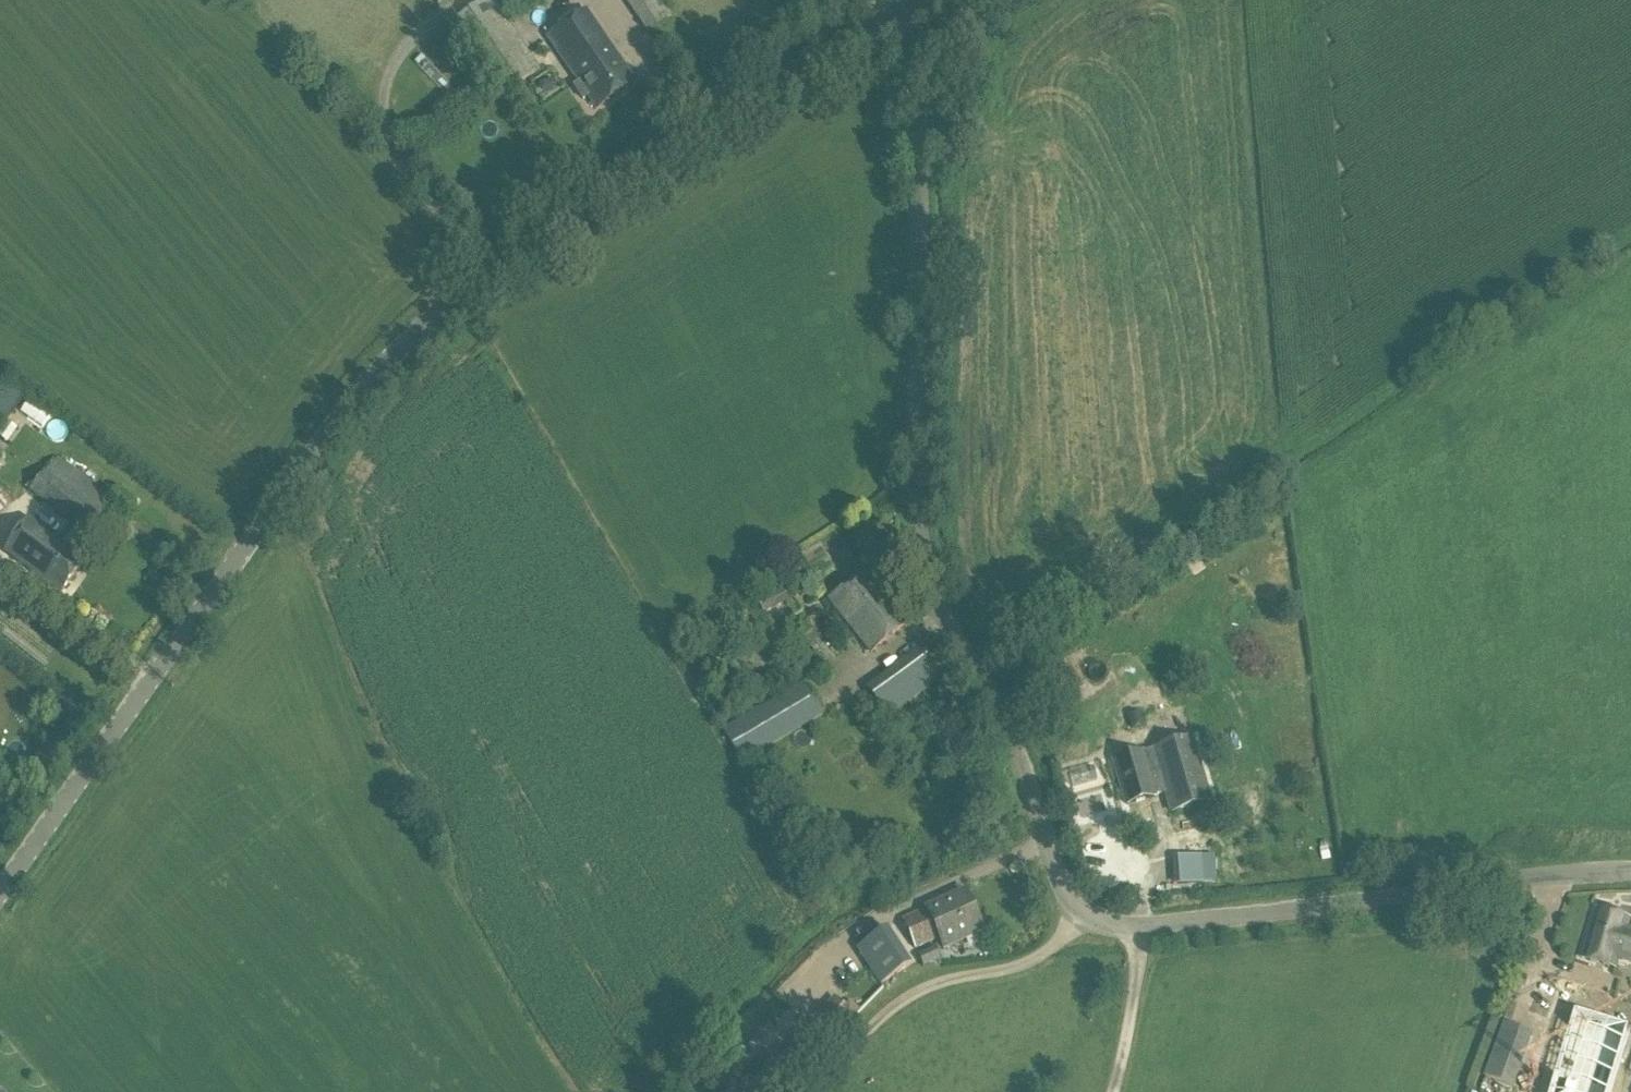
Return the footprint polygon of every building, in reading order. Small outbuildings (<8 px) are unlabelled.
[(451,26),(502,98),(541,70),(492,0),(489,0),(451,26)] [(661,0),(625,0),(648,33),(653,30),(671,18),(672,17),(661,0)] [(636,83),(588,13),(549,39),(579,84),(574,88),(583,102),(589,98),(596,109),(636,83)] [(0,403),(0,428),(22,397),(11,388),(0,403)] [(58,457),(33,492),(88,532),(114,497),(58,457)] [(9,506),(0,499),(0,519),(9,506)] [(27,521),(4,553),(61,594),(84,562),(27,521)] [(871,573),(833,602),(872,652),(909,624),(871,573)] [(782,589),(758,600),(765,614),(789,602),(782,589)] [(815,618),(798,631),(825,668),(842,654),(838,649),(847,642),(836,628),(828,635),(815,618)] [(919,650),(867,689),(889,719),(941,679),(919,650)] [(802,683),(723,730),(742,763),(825,715),(802,683)] [(1210,803),(1193,740),(1155,751),(1142,755),(1142,754),(1115,762),(1127,806),(1155,799),(1154,797),(1167,794),(1172,814),(1210,803)] [(1166,860),(1168,889),(1197,888),(1196,859),(1166,860)] [(929,911),(942,937),(947,948),(983,931),(965,894),(929,911)] [(1627,929),(1630,919),(1596,909),(1581,959),(1616,969),(1621,951),(1630,954),(1630,930),(1627,929)] [(929,911),(903,921),(916,948),(942,937),(929,911)] [(888,929),(857,950),(881,986),(911,965),(888,929)] [(936,947),(918,956),(924,968),(942,960),(936,947)] [(1551,1091),(1611,1091),(1630,1039),(1577,1020),(1551,1091)] [(1503,1025),(1485,1079),(1516,1090),(1534,1036),(1503,1025)]
